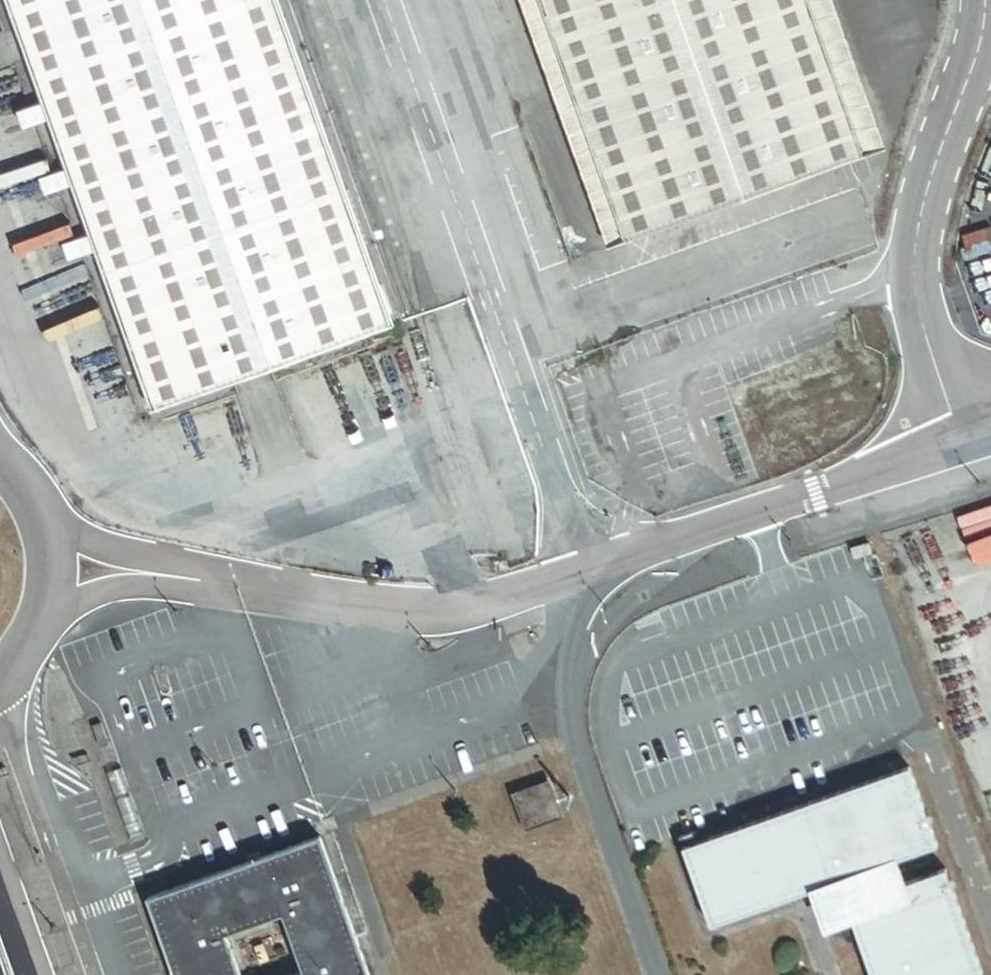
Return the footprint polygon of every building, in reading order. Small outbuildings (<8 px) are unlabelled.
[(277,0),(6,0),(152,410),(393,325),(277,0)] [(812,0),(540,0),(625,239),(866,153),(812,0)] [(685,846),(713,925),(814,889),(828,929),(855,920),(875,974),(973,974),(984,971),(948,867),(910,881),(901,858),(940,844),(912,765),(685,846)] [(564,816),(551,780),(516,792),(529,828),(564,816)] [(150,898),(177,974),(242,974),(228,937),(283,917),(304,973),(297,974),(373,974),(322,836),(150,898)]
